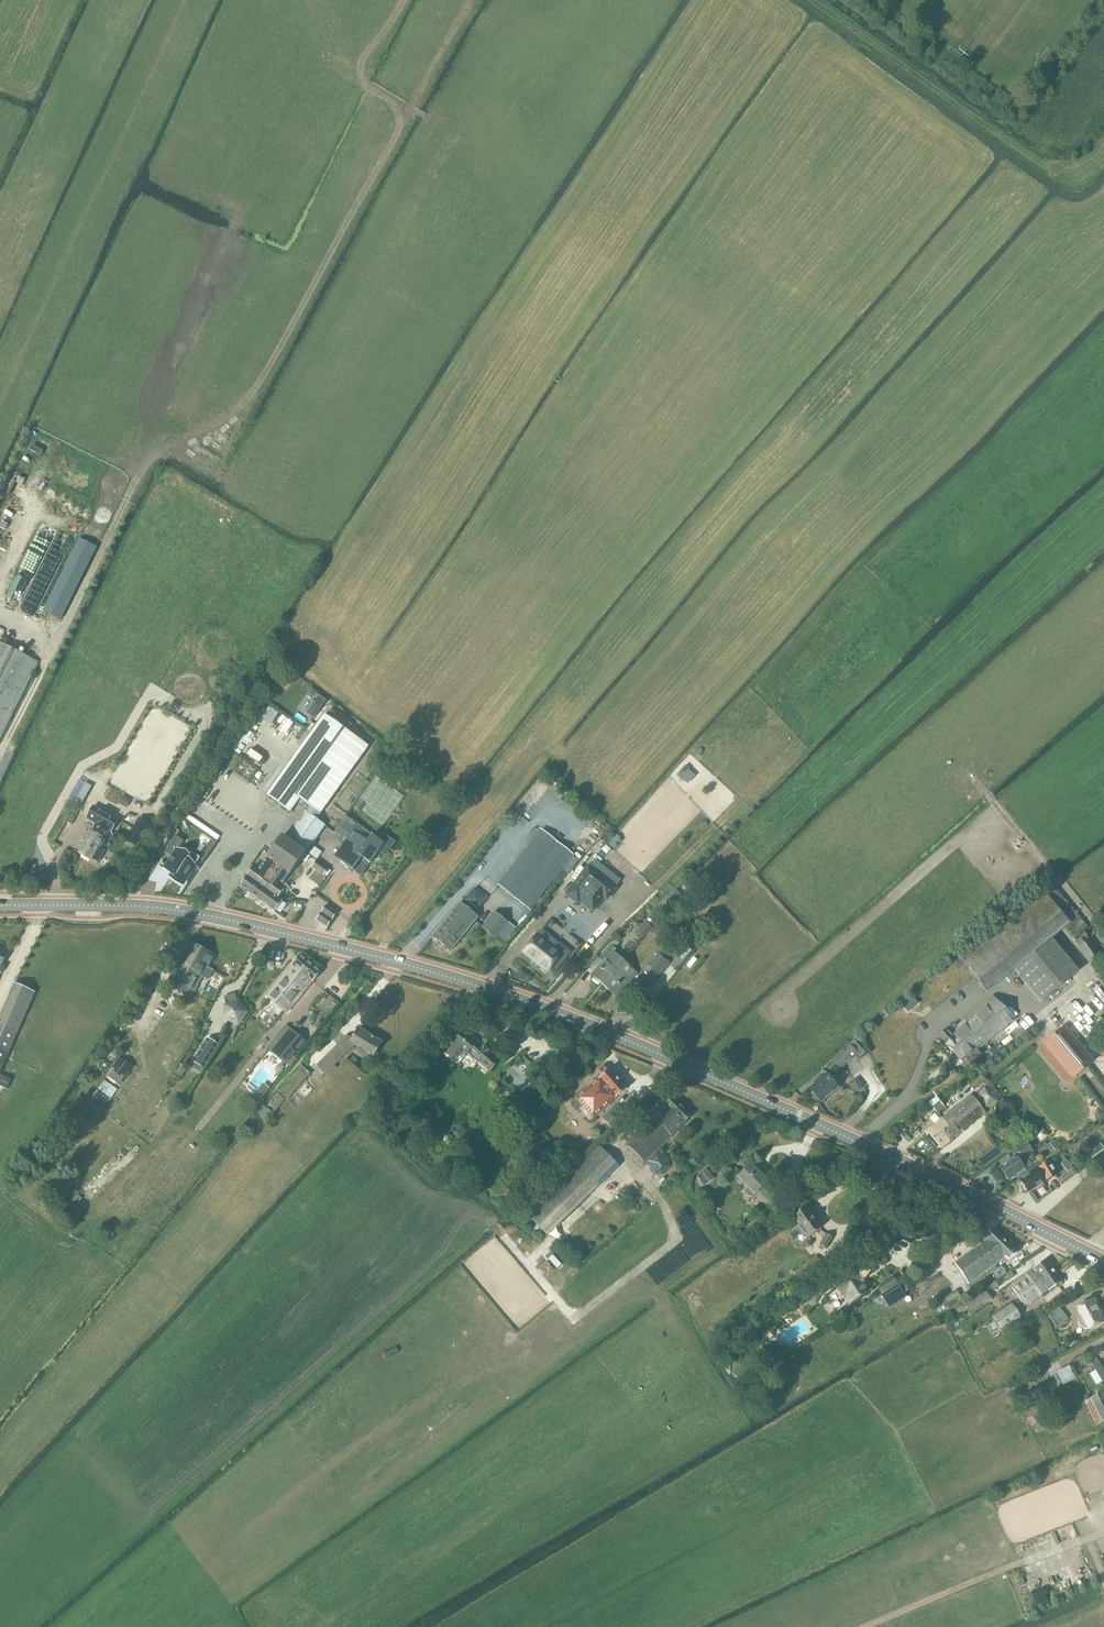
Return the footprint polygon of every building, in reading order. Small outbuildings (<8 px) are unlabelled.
[(81,539),(44,612),(59,620),(96,547),(81,539)] [(39,663),(9,648),(3,645),(0,643),(0,742),(39,663)] [(307,713),(314,718),(326,701),(319,695),(307,713)] [(286,879),(290,874),(311,845),(317,837),(326,825),(317,819),(320,813),(343,782),(368,746),(348,732),(347,731),(351,725),(329,710),(325,715),(267,796),(273,801),(290,813),(300,799),(311,807),(287,840),(284,837),(282,836),(267,858),(258,870),(253,867),(241,886),(250,893),(257,884),(265,890),(272,880),(269,879),(275,871),(286,879)] [(79,809),(92,787),(86,783),(73,806),(79,809)] [(126,807),(130,800),(122,795),(117,802),(126,807)] [(111,832),(118,820),(94,806),(87,818),(97,824),(93,832),(92,831),(80,854),(92,861),(93,860),(98,863),(105,851),(100,848),(109,831),(111,832)] [(372,835),(362,828),(357,824),(352,831),(334,856),(353,871),(360,861),(368,866),(379,850),(387,846),(389,848),(393,843),(382,835),(378,839),(372,835)] [(531,842),(497,884),(514,897),(557,843),(540,830),(531,842)] [(173,875),(170,878),(183,886),(195,867),(186,861),(188,858),(178,852),(184,842),(176,837),(166,853),(173,858),(165,870),(173,875)] [(326,844),(317,837),(311,845),(320,851),(326,844)] [(530,910),(573,856),(557,843),(514,897),(530,910)] [(606,854),(611,849),(606,845),(601,850),(606,854)] [(324,875),(329,868),(317,860),(312,867),(324,875)] [(567,894),(578,903),(580,900),(593,911),(604,897),(607,899),(615,889),(589,868),(567,894)] [(280,896),(285,889),(281,886),(286,879),(275,871),(269,879),(272,880),(265,890),(268,892),(269,891),(278,897),(279,896),(280,896)] [(268,892),(265,890),(257,884),(250,893),(275,911),(283,900),(280,899),(281,897),(280,896),(279,896),(278,897),(269,891),(268,892)] [(1082,929),(1083,930),(1086,927),(1061,894),(1052,884),(1043,891),(1042,890),(1041,888),(958,955),(986,990),(1013,967),(1042,1002),(1078,971),(1048,936),(1062,924),(1065,928),(1072,937),(1072,936),(1082,929)] [(672,903),(682,893),(676,888),(667,898),(672,903)] [(679,909),(686,900),(681,896),(673,904),(679,909)] [(450,951),(477,917),(469,911),(472,907),(462,899),(459,903),(432,936),(450,951)] [(327,905),(316,921),(327,928),(337,913),(327,905)] [(494,911),(481,928),(495,939),(508,922),(494,911)] [(652,926),(656,922),(652,919),(649,923),(646,920),(636,931),(643,937),(653,926),(652,926)] [(656,926),(653,931),(659,935),(662,930),(656,926)] [(1083,931),(1074,939),(1086,956),(1092,964),(1102,957),(1086,935),(1083,931)] [(565,960),(553,950),(548,946),(542,941),(535,936),(528,944),(523,951),(530,956),(548,971),(551,967),(553,968),(556,971),(565,960)] [(615,969),(623,960),(613,952),(614,951),(615,949),(614,948),(615,948),(619,943),(618,943),(615,940),(611,945),(610,945),(601,955),(606,959),(592,974),(595,977),(593,978),(600,982),(602,983),(615,969)] [(208,980),(213,971),(207,968),(214,956),(190,942),(167,984),(191,997),(202,977),(208,980)] [(670,963),(658,953),(648,964),(647,965),(659,975),(670,963)] [(287,1013),(320,973),(300,956),(266,996),(287,1013)] [(638,973),(623,960),(615,969),(602,983),(617,997),(638,973)] [(17,1034),(35,992),(15,984),(0,1017),(0,1072),(17,1034)] [(234,994),(223,997),(226,1005),(226,1004),(237,1001),(235,996),(234,994)] [(962,1062),(1014,1018),(993,997),(950,1032),(947,1029),(938,1037),(962,1062)] [(240,1003),(237,1001),(226,1004),(226,1005),(224,1008),(225,1017),(227,1020),(235,1022),(239,1020),(244,1013),(244,1009),(240,1003)] [(908,1012),(912,1009),(908,1003),(904,1007),(908,1012)] [(485,1029),(492,1016),(493,1013),(480,1006),(474,1017),(475,1018),(473,1023),(485,1029)] [(477,1041),(470,1035),(474,1031),(468,1025),(460,1035),(456,1032),(442,1049),(458,1063),(467,1053),(478,1062),(478,1061),(489,1071),(500,1060),(477,1040),(477,1041)] [(1063,1026),(1043,1043),(1073,1079),(1094,1062),(1063,1026)] [(292,1056),(304,1042),(288,1028),(279,1040),(277,1038),(268,1049),(285,1063),(290,1067),(296,1059),(292,1056)] [(349,1042),(373,1057),(382,1043),(358,1028),(351,1039),(349,1042)] [(204,1067),(218,1044),(207,1038),(194,1061),(204,1067)] [(345,1053),(337,1045),(317,1065),(317,1066),(325,1074),(345,1053)] [(993,1055),(998,1051),(993,1045),(991,1047),(988,1049),(993,1055)] [(841,1068),(842,1068),(856,1055),(848,1046),(834,1059),(841,1068)] [(120,1086),(133,1067),(120,1058),(107,1076),(120,1086)] [(287,1099),(309,1073),(305,1069),(307,1067),(303,1063),(278,1092),(287,1099)] [(541,1078),(543,1075),(533,1064),(530,1067),(541,1078)] [(609,1069),(606,1065),(603,1065),(599,1069),(599,1071),(602,1075),(576,1097),(577,1099),(571,1104),(571,1106),(574,1109),(576,1110),(582,1105),(593,1117),(627,1088),(610,1068),(609,1069)] [(184,1076),(188,1070),(183,1067),(179,1073),(184,1076)] [(821,1101),(837,1087),(825,1073),(809,1087),(821,1101)] [(981,1074),(976,1078),(981,1084),(986,1080),(981,1074)] [(110,1084),(107,1088),(114,1093),(115,1094),(118,1090),(110,1084)] [(277,1094),(266,1107),(272,1113),(284,1099),(277,1094)] [(947,1142),(963,1130),(985,1112),(971,1094),(942,1118),(947,1124),(941,1129),(947,1137),(945,1139),(947,1142)] [(666,1104),(668,1106),(628,1145),(644,1162),(647,1159),(691,1116),(672,1098),(666,1104)] [(936,1112),(943,1106),(939,1101),(932,1107),(936,1112)] [(619,1106),(604,1119),(611,1127),(613,1128),(628,1115),(626,1114),(619,1106)] [(940,1148),(947,1142),(945,1139),(947,1137),(941,1129),(947,1124),(942,1118),(926,1131),(940,1148)] [(1043,1129),(1038,1132),(1042,1138),(1047,1135),(1043,1129)] [(1007,1154),(998,1161),(1002,1166),(1000,1167),(1008,1179),(1023,1168),(1030,1163),(1025,1156),(1033,1150),(1027,1141),(1016,1149),(1011,1152),(1015,1156),(1011,1159),(1007,1154)] [(547,1234),(618,1165),(598,1144),(527,1214),(547,1234)] [(991,1162),(1002,1154),(998,1148),(987,1156),(991,1162)] [(1055,1155),(1049,1159),(1052,1164),(1058,1160),(1055,1155)] [(1057,1174),(1052,1168),(1048,1162),(1047,1161),(1039,1167),(1020,1180),(1028,1192),(1043,1181),(1040,1177),(1043,1175),(1047,1181),(1057,1174)] [(739,1177),(749,1187),(746,1190),(746,1193),(746,1194),(749,1196),(752,1196),(755,1193),(756,1193),(758,1191),(760,1194),(768,1201),(768,1202),(776,1209),(777,1208),(781,1212),(783,1213),(788,1207),(790,1204),(784,1199),(785,1198),(788,1195),(779,1188),(776,1191),(771,1186),(767,1182),(767,1181),(750,1165),(739,1176),(739,1177)] [(706,1169),(697,1176),(705,1186),(714,1178),(706,1169)] [(805,1239),(807,1238),(820,1227),(805,1208),(794,1216),(799,1222),(795,1226),(805,1239)] [(752,1229),(757,1224),(754,1221),(749,1226),(752,1229)] [(960,1226),(949,1234),(956,1243),(967,1235),(960,1226)] [(1008,1260),(1017,1252),(993,1229),(984,1236),(987,1240),(955,1264),(969,1283),(1005,1257),(1008,1260)] [(826,1248),(832,1237),(826,1234),(819,1245),(826,1248)] [(811,1273),(820,1265),(812,1256),(804,1264),(811,1273)] [(852,1270),(832,1282),(842,1297),(846,1295),(851,1303),(868,1293),(860,1280),(864,1275),(866,1276),(875,1266),(864,1256),(852,1270)] [(1020,1299),(1039,1287),(1037,1284),(1043,1280),(1041,1277),(1052,1269),(1046,1260),(1010,1284),(1017,1295),(1020,1299)] [(796,1280),(809,1271),(803,1264),(791,1273),(796,1280)] [(1060,1281),(1052,1269),(1041,1277),(1043,1280),(1037,1284),(1039,1287),(1020,1299),(1020,1300),(1013,1305),(993,1318),(1004,1334),(1023,1321),(1015,1309),(1023,1303),(1024,1306),(1060,1281)] [(881,1292),(896,1283),(893,1277),(878,1286),(881,1292)] [(903,1282),(876,1300),(881,1306),(885,1302),(890,1309),(907,1298),(904,1294),(909,1290),(903,1282)] [(945,1311),(963,1299),(956,1289),(938,1302),(945,1311)] [(968,1311),(989,1298),(984,1290),(963,1304),(968,1311)] [(1103,1320),(1103,1319),(1098,1309),(1101,1308),(1095,1298),(1079,1307),(1083,1315),(1082,1316),(1081,1317),(1080,1318),(1080,1319),(1080,1320),(1080,1321),(1080,1322),(1080,1323),(1081,1324),(1081,1325),(1082,1326),(1083,1327),(1085,1327),(1086,1328),(1087,1328),(1088,1328),(1089,1327),(1090,1327),(1091,1328),(1103,1320)] [(1059,1307),(1047,1316),(1056,1328),(1057,1327),(1068,1318),(1061,1310),(1059,1307)] [(770,1363),(787,1353),(778,1339),(761,1349),(770,1363)] [(1103,1382),(1103,1371),(1098,1361),(1092,1365),(1103,1383),(1103,1382)] [(1062,1386),(1075,1379),(1069,1366),(1055,1372),(1062,1386)] [(1103,1420),(1103,1397),(1102,1393),(1092,1397),(1103,1420)]
